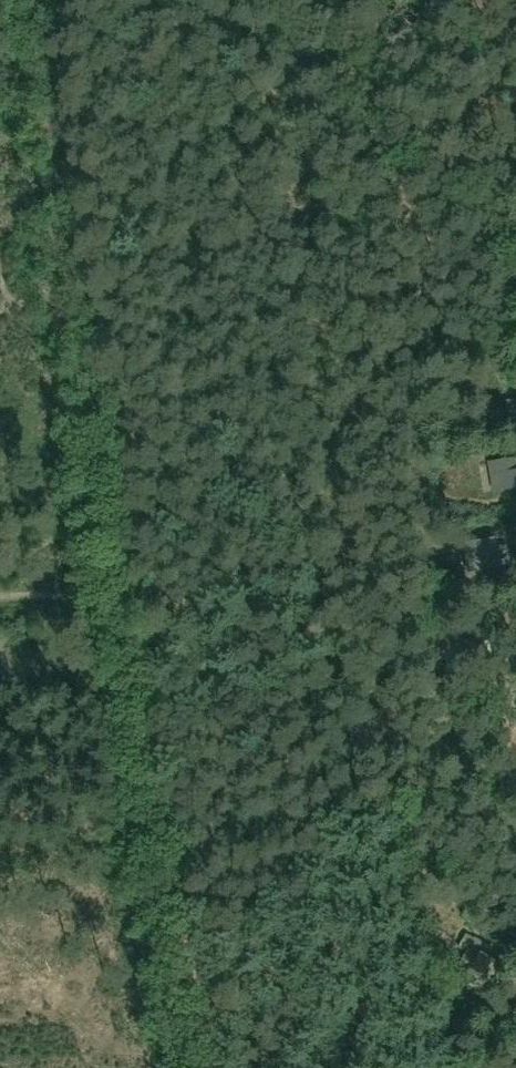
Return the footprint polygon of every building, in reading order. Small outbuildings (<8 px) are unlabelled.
[(489,462),(493,492),(515,488),(515,458),(489,462)] [(469,572),(507,566),(503,537),(464,543),(469,572)] [(499,954),(473,939),(466,934),(458,948),(466,952),(454,972),(480,987),(499,954)]
